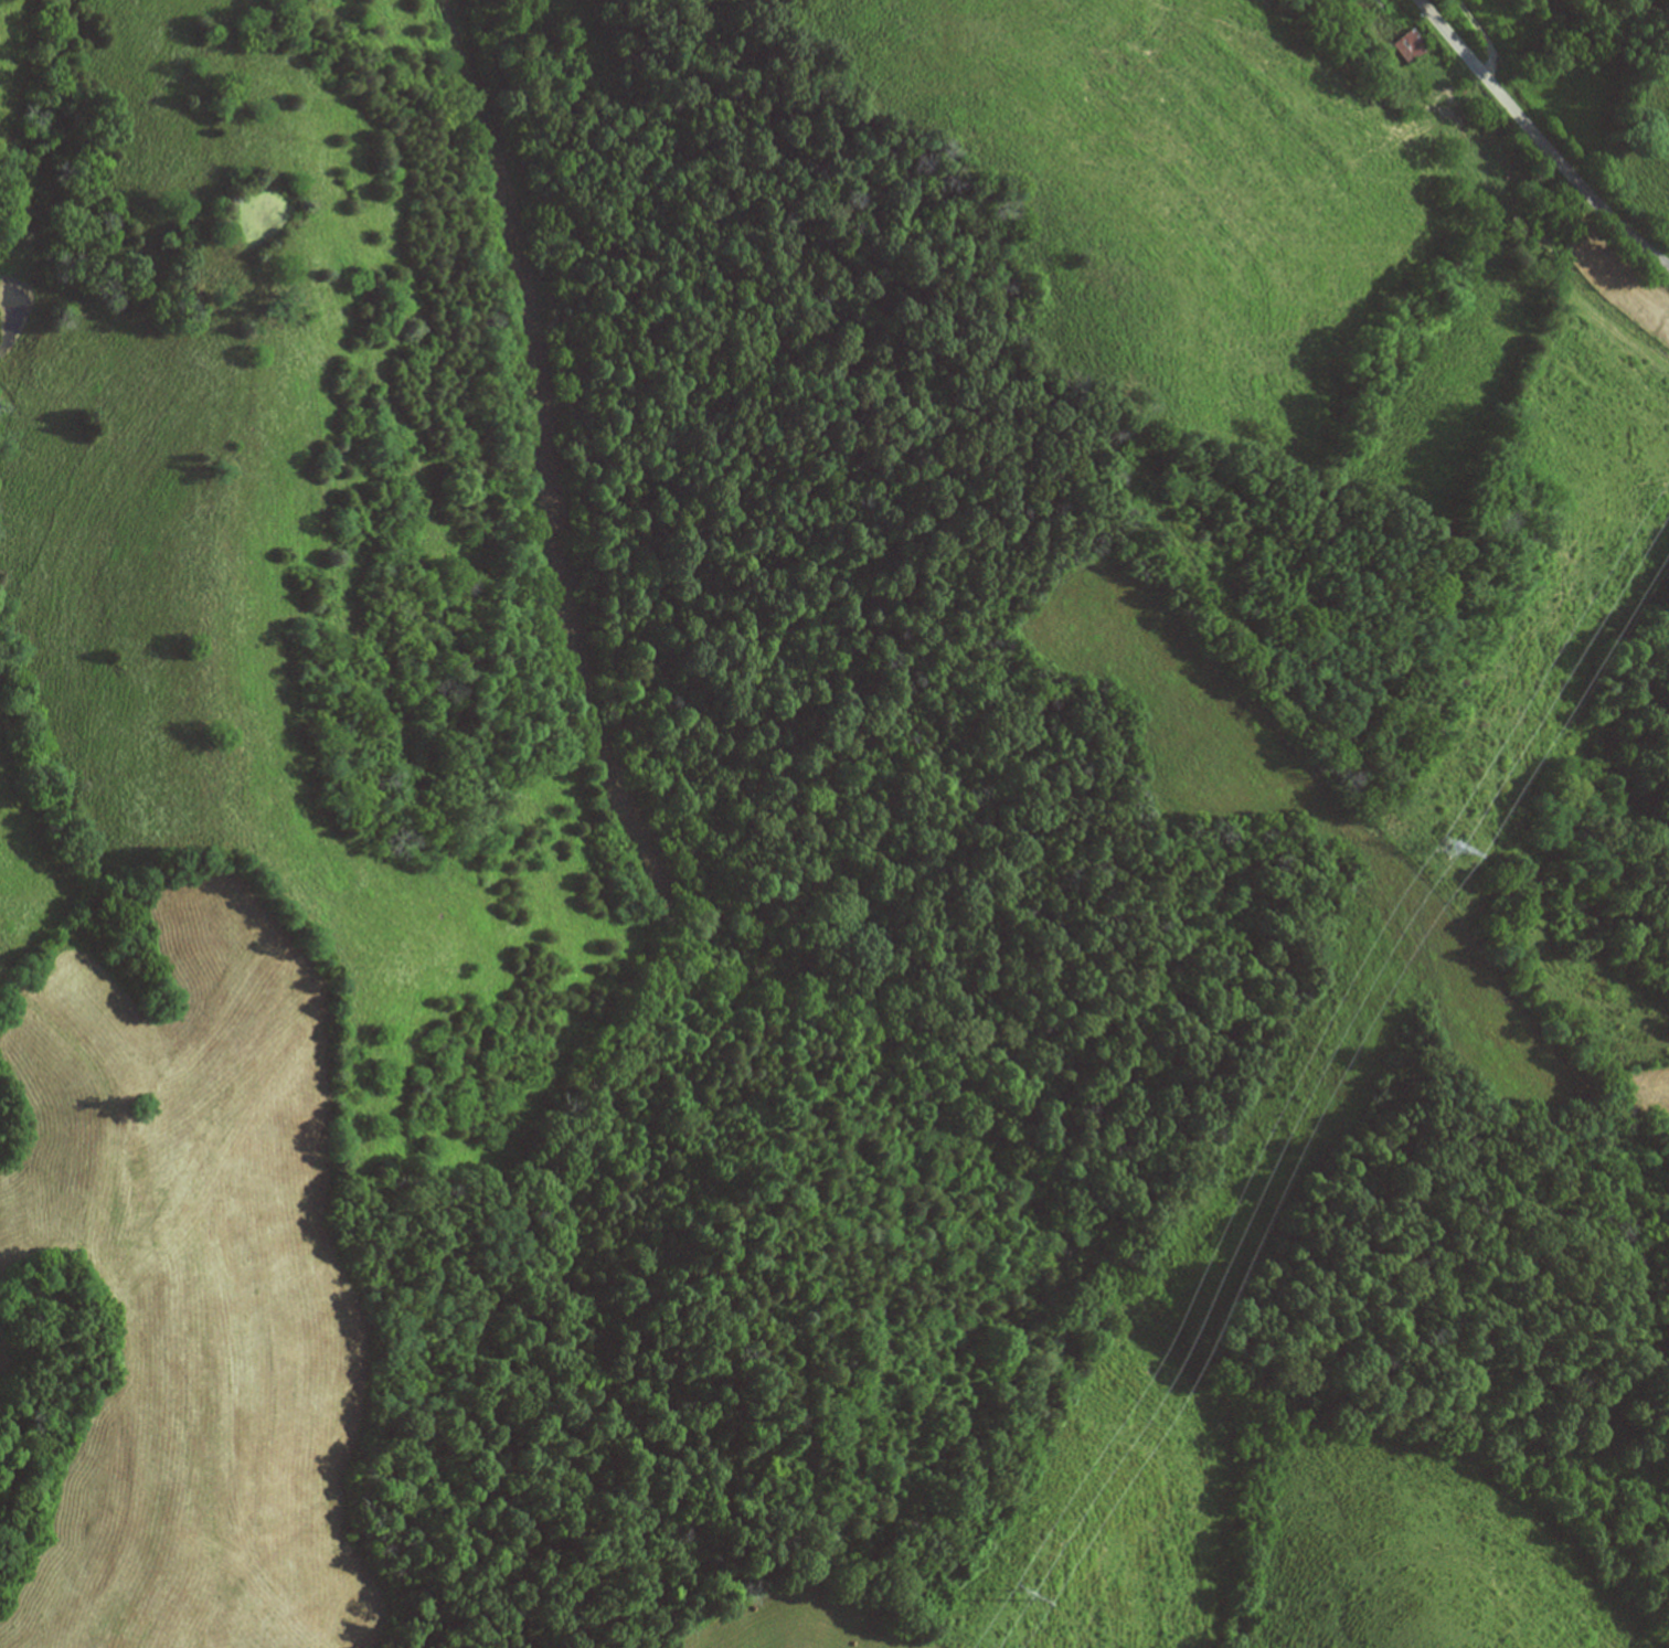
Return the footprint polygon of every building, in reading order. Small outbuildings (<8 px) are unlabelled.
[(1411,65),(1435,52),(1422,28),(1398,41),(1411,65)]
